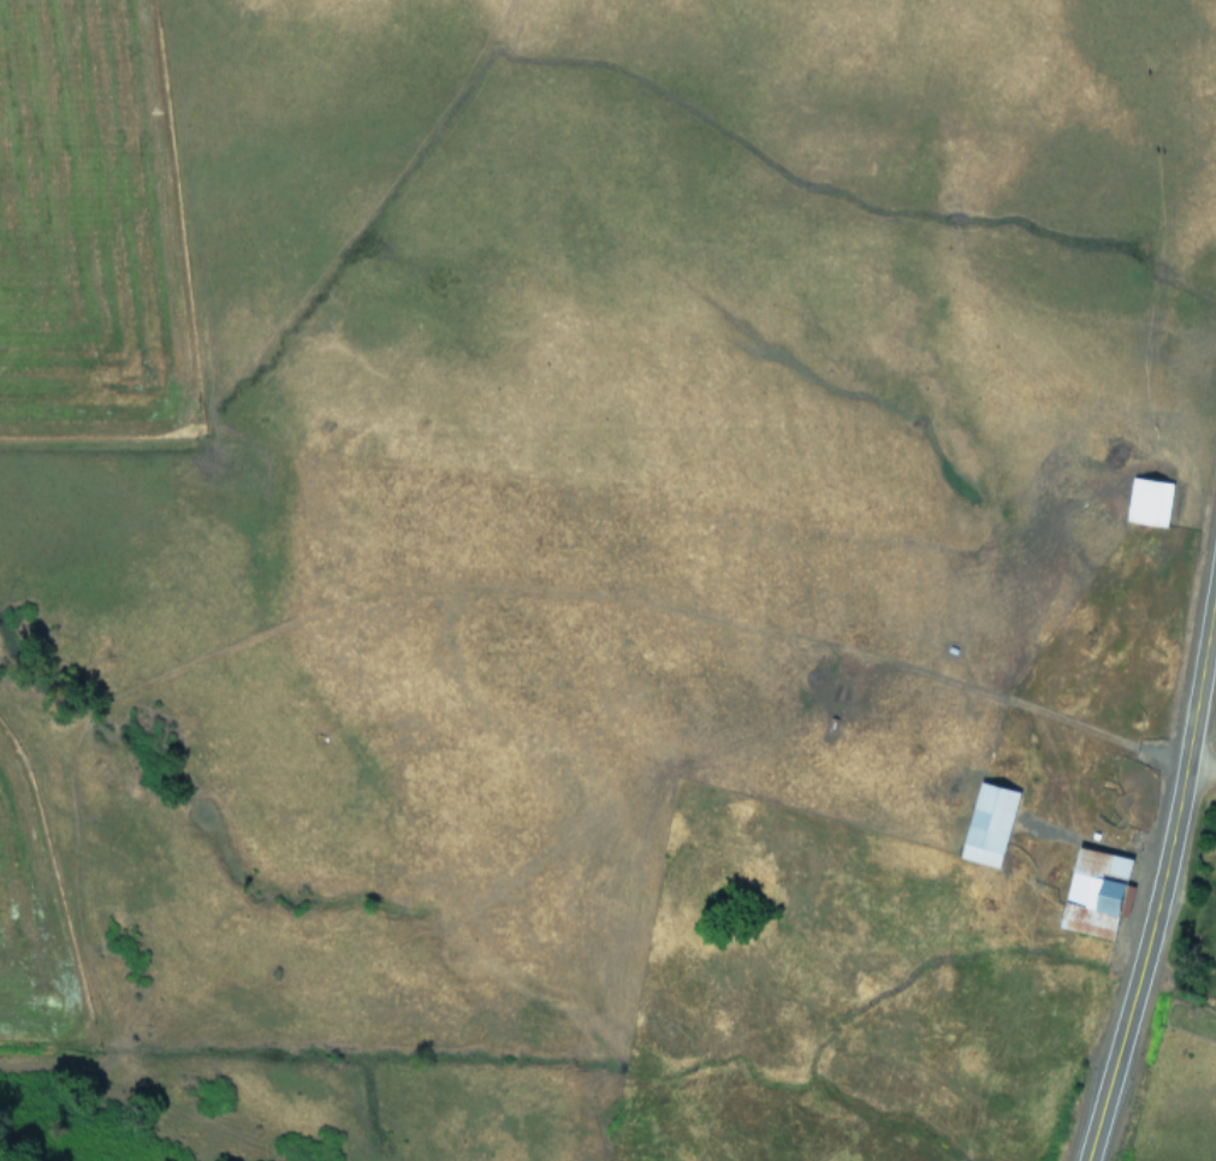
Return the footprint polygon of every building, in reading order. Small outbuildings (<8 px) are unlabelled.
[(1128,520),(1168,524),(1172,480),(1132,476),(1128,520)] [(960,857),(999,867),(1019,790),(980,780),(960,857)] [(1134,857),(1080,845),(1061,926),(1117,939),(1131,881),(1129,880),(1134,857)]
